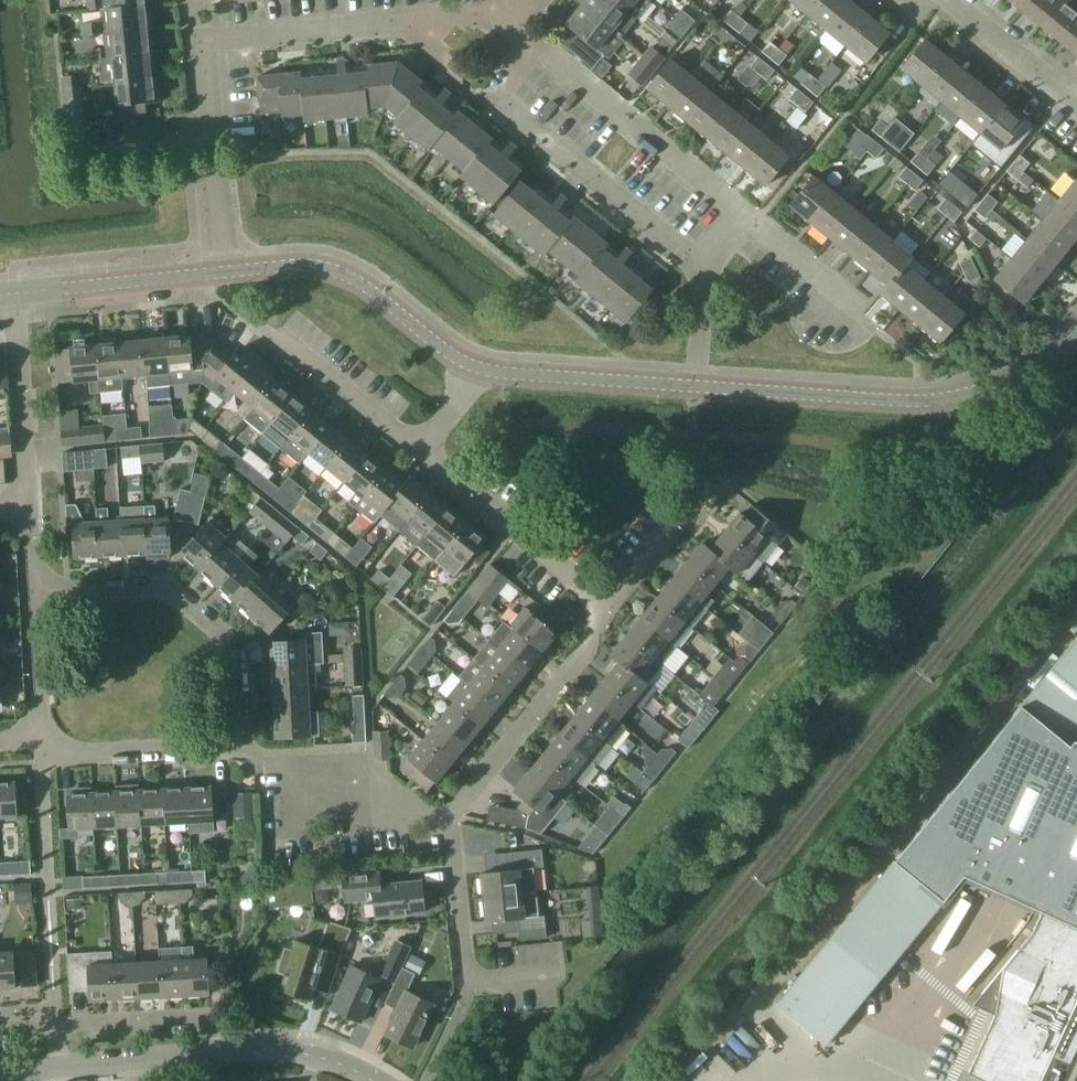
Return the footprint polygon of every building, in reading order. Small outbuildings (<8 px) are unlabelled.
[(86,0),(87,10),(100,9),(145,5),(145,1),(149,0),(86,0)] [(611,31),(620,38),(635,19),(612,0),(584,0),(580,5),(611,31)] [(650,0),(612,0),(635,19),(650,0)] [(816,0),(790,0),(806,13),(816,0)] [(849,0),(816,0),(806,13),(826,29),(849,0)] [(869,16),(850,0),(849,0),(826,29),(845,45),(869,16)] [(1029,0),(1011,0),(1022,9),(1029,0)] [(1059,0),(1029,0),(1022,9),(1040,24),(1059,0)] [(1076,17),(1076,0),(1059,0),(1040,24),(1059,39),(1076,17)] [(145,5),(100,9),(102,23),(81,25),(82,36),(109,33),(152,29),(150,12),(146,12),(145,5)] [(557,40),(582,60),(580,63),(590,71),(603,56),(596,49),(611,31),(580,5),(565,24),(568,27),(557,40)] [(673,19),(687,30),(695,20),(681,9),(673,19)] [(723,19),(731,26),(740,16),(731,9),(723,19)] [(748,23),(740,16),(731,26),(740,33),(748,23)] [(869,16),(845,45),(865,61),(889,32),(869,16)] [(1059,39),(1076,54),(1076,17),(1059,39)] [(681,38),(687,30),(673,19),(667,26),(681,38)] [(711,35),(719,41),(727,31),(719,24),(711,35)] [(91,48),(92,58),(99,58),(154,53),(153,36),(148,36),(148,30),(152,29),(109,33),(110,47),(91,48)] [(736,38),(727,31),(719,41),(727,48),(736,38)] [(921,84),(945,55),(925,39),(901,68),(921,84)] [(762,51),(771,58),(778,48),(770,41),(762,51)] [(640,55),(656,67),(664,57),(649,44),(640,55)] [(787,54),(778,48),(771,58),(779,64),(787,54)] [(154,53),(99,58),(101,83),(114,81),(157,77),(157,75),(152,76),(152,70),(156,70),(154,53)] [(625,73),(641,86),(656,67),(640,55),(625,73)] [(941,101),(965,71),(945,55),(921,84),(941,101)] [(750,66),(758,73),(766,63),(758,56),(750,66)] [(666,104),(689,75),(669,59),(646,88),(666,104)] [(347,74),(301,78),(303,96),(302,96),(304,114),(305,121),(369,114),(368,107),(385,105),(399,117),(394,122),(427,149),(432,144),(463,170),(460,175),(494,203),(520,170),(487,143),(491,139),(457,111),(453,116),(411,81),(415,76),(398,62),(377,64),(377,70),(347,74)] [(775,70),(766,63),(758,73),(766,80),(775,70)] [(283,116),(304,114),(302,96),(303,96),(301,78),(301,71),(257,76),(261,113),(282,111),(283,116)] [(961,117),(985,88),(965,71),(941,101),(961,117)] [(801,82),(810,89),(817,79),(809,73),(801,82)] [(81,74),(63,76),(64,86),(82,83),(81,74)] [(686,120),(709,91),(689,75),(666,104),(686,120)] [(116,106),(119,105),(120,119),(147,116),(145,103),(159,101),(157,77),(114,81),(116,106)] [(810,89),(818,96),(826,86),(817,79),(810,89)] [(63,86),(67,124),(86,122),(82,83),(64,86),(63,86)] [(788,98),(797,105),(805,95),(797,88),(788,98)] [(981,133),(1005,104),(985,88),(961,117),(981,133)] [(705,136),(729,107),(709,91),(686,120),(705,136)] [(805,95),(797,105),(789,115),(797,121),(813,101),(805,95)] [(981,133),(973,143),(994,158),(1001,164),(999,167),(1000,167),(1000,168),(1003,165),(1036,125),(1035,124),(1034,123),(1032,126),(1025,120),(1005,104),(981,133)] [(725,152),(749,123),(729,107),(705,136),(725,152)] [(880,119),(872,129),(880,136),(888,126),(880,119)] [(270,132),(269,120),(262,121),(263,133),(270,132)] [(745,168),(768,139),(749,123),(725,152),(745,168)] [(888,126),(880,136),(888,143),(896,133),(888,126)] [(859,144),(867,151),(876,141),(867,134),(859,144)] [(768,139),(745,168),(765,185),(789,156),(768,139)] [(884,148),(876,141),(867,151),(876,158),(884,148)] [(910,161),(919,168),(927,158),(919,151),(910,161)] [(1013,162),(1023,171),(1030,163),(1020,154),(1013,162)] [(927,158),(919,168),(927,175),(935,164),(927,158)] [(1013,162),(1006,171),(1016,179),(1023,171),(1013,162)] [(898,176),(906,183),(915,173),(906,166),(898,176)] [(906,183),(915,190),(923,180),(915,173),(906,183)] [(809,220),(833,191),(813,175),(789,204),(809,220)] [(1059,199),(1076,214),(1076,180),(1075,179),(1059,199)] [(574,216),(570,221),(520,181),(494,213),(544,255),(550,248),(581,274),(576,280),(626,321),(652,289),(604,249),(608,244),(574,216)] [(967,207),(976,197),(967,190),(959,201),(967,207)] [(829,237),(852,208),(833,191),(809,220),(829,237)] [(981,201),(991,210),(998,201),(988,193),(981,201)] [(1043,219),(1072,243),(1076,236),(1076,214),(1059,199),(1052,194),(1044,203),(1051,209),(1043,219)] [(937,208),(945,215),(954,205),(945,198),(937,208)] [(981,201),(974,210),(984,218),(991,210),(981,201)] [(954,205),(945,215),(954,222),(962,212),(954,205)] [(849,253),(872,224),(852,208),(829,237),(849,253)] [(1056,262),(1072,243),(1043,219),(1027,239),(1056,262)] [(868,269),(892,240),(872,224),(849,253),(868,269)] [(986,238),(976,230),(969,238),(979,247),(986,238)] [(1039,282),(1056,262),(1027,239),(1010,258),(1039,282)] [(898,276),(907,265),(913,257),(892,240),(868,269),(887,283),(895,273),(898,276)] [(959,262),(964,272),(976,266),(971,256),(959,262)] [(1023,302),(1039,282),(1010,258),(994,279),(1023,302)] [(901,310),(925,280),(907,265),(898,276),(895,273),(887,283),(879,292),(901,310)] [(964,272),(968,282),(980,276),(976,266),(964,272)] [(921,326),(945,296),(925,280),(901,310),(921,326)] [(945,296),(921,326),(941,342),(965,313),(945,296)] [(190,336),(167,338),(172,385),(202,382),(216,336),(191,338),(190,336)] [(216,336),(202,382),(225,400),(233,390),(255,363),(237,348),(234,351),(216,336)] [(143,341),(146,374),(148,388),(172,385),(167,338),(143,341)] [(119,343),(123,377),(146,374),(143,341),(119,343)] [(95,346),(100,392),(124,389),(123,377),(119,343),(95,346)] [(91,393),(100,392),(95,346),(71,348),(71,349),(57,350),(60,382),(75,381),(75,382),(89,380),(91,393)] [(236,412),(242,417),(274,378),(267,372),(271,367),(260,358),(256,364),(255,363),(233,390),(245,400),(236,412)] [(243,419),(260,432),(292,393),(274,378),(242,417),(243,418),(243,419)] [(279,448),(310,408),(292,393),(260,432),(279,448)] [(297,463),(307,451),(329,424),(310,408),(279,448),(297,463)] [(149,426),(150,437),(170,435),(170,428),(169,416),(157,417),(158,425),(149,426)] [(176,416),(169,416),(170,428),(170,435),(177,434),(176,416)] [(307,451),(325,466),(347,439),(341,433),(345,428),(334,419),(330,424),(329,424),(307,451)] [(192,431),(196,435),(204,426),(199,422),(192,431)] [(101,425),(61,429),(63,446),(103,442),(101,425)] [(128,427),(129,439),(142,437),(141,426),(128,427)] [(204,426),(196,435),(213,448),(221,439),(204,426)] [(114,441),(129,439),(128,427),(113,428),(114,441)] [(9,432),(0,433),(0,452),(11,451),(9,432)] [(344,481),(366,454),(347,439),(325,466),(344,481)] [(138,445),(139,456),(140,463),(164,461),(162,443),(138,445)] [(122,458),(139,456),(138,445),(121,446),(122,458)] [(90,449),(91,468),(108,467),(106,448),(90,449)] [(233,465),(241,456),(231,448),(224,458),(233,465)] [(63,471),(91,468),(90,449),(62,452),(63,471)] [(347,501),(354,506),(384,469),(366,454),(344,481),(356,491),(347,501)] [(252,481),(260,471),(241,456),(233,465),(252,481)] [(384,469),(354,506),(373,522),(410,476),(409,476),(407,479),(394,468),(390,474),(384,469)] [(271,496),(278,486),(260,471),(252,481),(271,496)] [(389,504),(406,518),(428,491),(410,476),(373,522),(374,523),(389,504)] [(289,511),(297,501),(278,486),(271,496),(289,511)] [(179,498),(187,500),(189,490),(181,488),(179,498)] [(253,505),(260,496),(251,488),(244,497),(253,505)] [(204,504),(206,494),(189,490),(187,500),(204,504)] [(397,529),(415,544),(446,506),(428,491),(406,518),(397,529)] [(268,525),(280,512),(261,496),(253,505),(249,510),(268,525)] [(308,526),(315,516),(297,501),(289,511),(308,526)] [(98,555),(95,523),(87,523),(76,504),(66,504),(67,524),(72,524),(74,557),(98,555)] [(235,527),(247,514),(239,506),(227,520),(235,527)] [(446,506),(415,544),(434,560),(465,521),(446,506)] [(119,521),(108,522),(107,508),(94,508),(95,523),(98,555),(121,554),(119,521)] [(118,511),(119,521),(121,554),(145,552),(143,520),(143,509),(118,511)] [(155,509),(143,509),(143,520),(145,552),(155,552),(155,557),(168,556),(168,551),(170,551),(168,518),(156,519),(155,509)] [(748,520),(739,513),(723,533),(761,564),(785,534),(756,510),(748,520)] [(280,512),(268,525),(286,540),(298,526),(280,512)] [(197,569),(229,533),(210,516),(201,526),(178,552),(197,569)] [(326,541),(334,532),(315,516),(308,526),(326,541)] [(480,544),(485,538),(465,521),(434,560),(454,576),(471,555),(480,562),(488,551),(480,544)] [(298,526),(289,537),(291,535),(302,544),(309,535),(298,526)] [(345,556),(353,547),(334,532),(326,541),(345,556)] [(215,584),(238,559),(229,551),(239,540),(231,533),(229,534),(229,533),(197,569),(215,584)] [(747,581),(761,564),(723,533),(710,549),(702,543),(701,545),(736,573),(737,573),(747,581)] [(327,550),(317,542),(310,551),(321,559),(327,550)] [(736,574),(736,573),(701,545),(686,563),(713,585),(728,567),(736,574)] [(232,600),(255,574),(248,567),(258,555),(249,547),(239,559),(238,559),(215,584),(232,600)] [(353,547),(345,556),(356,565),(364,556),(353,547)] [(489,563),(466,590),(487,607),(510,579),(489,563)] [(686,563),(670,582),(705,611),(708,608),(714,600),(706,594),(713,585),(686,563)] [(389,577),(382,586),(393,596),(412,573),(401,564),(390,577),(389,577)] [(382,586),(389,577),(378,568),(371,577),(382,586)] [(250,616),(273,590),(255,574),(232,600),(250,616)] [(273,590),(250,616),(269,632),(284,615),(290,620),(295,614),(297,611),(299,609),(300,608),(301,606),(301,603),(302,600),(301,597),(301,596),(283,579),(273,590)] [(691,628),(705,611),(670,582),(656,600),(691,628)] [(452,610),(462,619),(466,614),(465,603),(460,599),(452,610)] [(777,606),(787,614),(797,603),(792,599),(782,600),(777,606)] [(431,625),(445,607),(436,600),(421,618),(431,625)] [(676,647),(691,628),(656,600),(641,618),(676,647)] [(521,603),(504,624),(513,630),(541,653),(557,633),(549,627),(556,618),(541,605),(534,614),(521,603)] [(780,623),(787,614),(777,606),(775,609),(776,620),(780,623)] [(459,622),(462,619),(452,610),(444,620),(448,623),(459,622)] [(661,665),(676,647),(641,618),(626,637),(661,665)] [(502,622),(487,639),(526,671),(541,653),(513,630),(504,624),(502,622)] [(827,1045),(966,876),(1043,911),(982,996),(998,1003),(969,1074),(984,1080),(1076,1080),(1076,627),(790,989),(827,1045)] [(270,640),(272,666),(305,664),(321,663),(323,663),(321,631),(304,632),(304,638),(270,640)] [(422,647),(432,655),(436,650),(435,640),(431,636),(422,647)] [(746,644),(757,652),(767,640),(762,636),(751,637),(746,644)] [(648,682),(661,665),(626,637),(611,655),(654,690),(656,688),(648,682)] [(511,689),(526,671),(487,639),(473,657),(511,689)] [(750,660),(757,652),(746,644),(745,646),(746,657),(750,660)] [(362,647),(351,647),(351,661),(362,661),(362,647)] [(429,659),(432,655),(422,647),(414,657),(418,660),(429,659)] [(640,708),(654,690),(611,655),(610,656),(618,662),(604,679),(632,701),(640,708)] [(496,707),(511,689),(473,657),(457,676),(496,707)] [(352,675),(362,674),(363,674),(362,661),(351,661),(352,675)] [(305,664),(272,666),(273,689),(306,687),(317,687),(316,673),(322,673),(321,663),(305,664)] [(722,665),(712,676),(727,688),(737,677),(722,665)] [(391,684),(402,693),(406,687),(405,677),(400,673),(391,684)] [(481,726),(496,707),(457,676),(459,678),(444,696),(453,703),(481,726)] [(697,695),(707,703),(713,707),(720,698),(727,688),(712,676),(697,695)] [(617,719),(632,701),(604,679),(589,697),(617,719)] [(399,696),(402,693),(391,684),(384,693),(388,697),(399,696)] [(274,713),(307,711),(306,687),(273,689),(274,713)] [(353,709),(364,708),(364,694),(353,695),(353,709)] [(626,727),(617,719),(589,697),(575,715),(611,745),(626,727)] [(466,745),(481,726),(453,703),(438,722),(466,745)] [(696,716),(693,721),(703,729),(718,711),(713,707),(707,703),(696,716)] [(364,708),(353,709),(354,721),(352,721),(353,742),(366,742),(364,708)] [(316,711),(307,711),(274,713),(275,739),(317,737),(316,711)] [(596,764),(611,745),(575,715),(559,734),(596,764)] [(695,739),(703,729),(693,721),(689,725),(690,735),(695,739)] [(451,762),(466,745),(438,722),(423,740),(451,762)] [(390,759),(388,730),(373,730),(374,760),(390,759)] [(580,783),(596,764),(559,734),(543,754),(571,776),(580,783)] [(434,782),(451,762),(423,740),(407,759),(407,760),(400,768),(427,790),(434,782)] [(661,749),(658,753),(668,761),(676,751),(671,748),(661,749)] [(643,771),(653,779),(668,761),(658,753),(643,771)] [(528,773),(555,795),(571,776),(543,754),(528,773)] [(640,787),(644,790),(653,779),(643,771),(637,778),(640,787)] [(514,810),(511,825),(527,828),(543,833),(566,804),(555,795),(528,773),(513,791),(523,799),(514,810)] [(17,816),(15,782),(0,783),(0,817),(17,816)] [(117,827),(140,826),(139,791),(138,785),(124,786),(124,792),(115,792),(117,827)] [(211,787),(186,789),(187,823),(188,834),(213,833),(213,821),(227,820),(226,802),(212,802),(211,787)] [(68,829),(60,829),(60,838),(79,837),(78,829),(92,828),(90,794),(91,794),(90,788),(76,789),(77,794),(67,795),(68,829)] [(187,823),(186,789),(162,790),(164,824),(187,823)] [(140,826),(164,824),(162,790),(139,791),(140,826)] [(92,828),(117,827),(115,792),(91,794),(90,794),(92,828)] [(239,805),(235,805),(236,816),(253,815),(252,793),(239,794),(239,805)] [(626,803),(621,804),(612,796),(605,804),(612,809),(622,818),(631,807),(626,803)] [(614,827),(622,818),(612,809),(609,813),(610,823),(614,827)] [(592,855),(594,852),(599,845),(585,839),(579,846),(577,849),(592,855)] [(535,892),(532,868),(544,866),(542,848),(484,855),(486,873),(480,873),(483,897),(535,892)] [(9,874),(9,864),(0,864),(0,875),(9,874)] [(167,883),(190,882),(190,870),(166,872),(167,883)] [(190,870),(190,882),(206,881),(205,870),(190,870)] [(143,884),(167,883),(166,872),(143,873),(143,884)] [(312,879),(312,887),(328,886),(328,887),(344,886),(346,900),(375,897),(377,917),(424,912),(421,882),(381,885),(380,872),(312,879)] [(130,874),(131,885),(143,884),(143,873),(130,874)] [(95,887),(111,886),(110,875),(94,876),(95,887)] [(83,888),(95,887),(94,876),(83,876),(83,888)] [(312,887),(312,879),(265,883),(265,906),(275,905),(280,900),(279,891),(312,887)] [(181,889),(181,902),(186,902),(193,894),(192,888),(181,889)] [(156,904),(181,902),(181,889),(155,890),(156,904)] [(132,892),(133,905),(138,905),(145,897),(145,891),(132,892)] [(127,905),(133,905),(132,892),(119,892),(119,898),(127,905)] [(535,892),(483,897),(486,922),(518,918),(521,939),(546,936),(544,914),(537,915),(535,892)] [(296,940),(280,990),(290,993),(289,999),(308,1004),(310,999),(309,999),(315,983),(328,987),(340,958),(352,928),(339,924),(327,920),(319,947),(296,940)] [(396,980),(402,966),(411,947),(396,940),(380,973),(396,980)] [(193,945),(184,946),(186,995),(210,994),(208,958),(194,958),(193,945)] [(159,947),(160,960),(162,996),(186,995),(184,946),(159,947)] [(16,987),(16,986),(37,985),(35,950),(14,952),(14,951),(0,952),(0,988),(16,987)] [(138,998),(136,962),(113,963),(112,950),(112,951),(114,999),(138,998)] [(89,1000),(114,999),(112,951),(67,953),(69,991),(89,990),(89,1000)] [(416,973),(422,960),(409,954),(403,966),(416,973)] [(138,998),(162,996),(160,960),(136,962),(138,998)] [(362,1022),(382,979),(352,965),(332,1008),(362,1022)] [(413,1046),(433,1005),(406,992),(415,973),(402,966),(396,980),(385,1003),(397,1009),(385,1033),(413,1046)]
